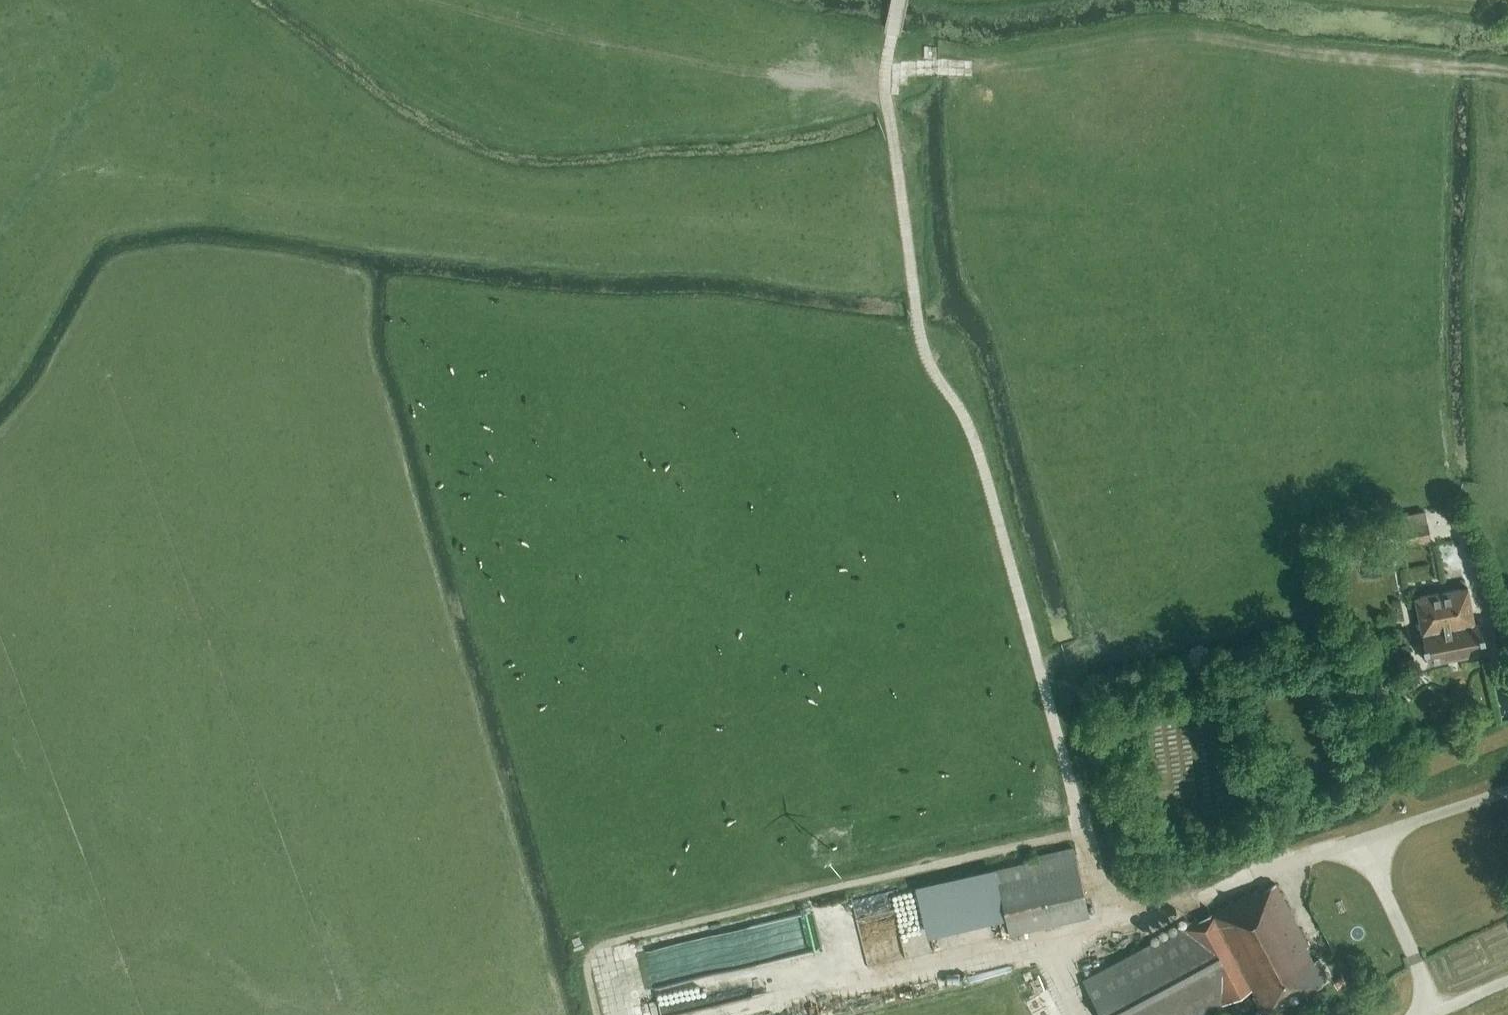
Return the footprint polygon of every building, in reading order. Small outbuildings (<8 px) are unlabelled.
[(1430,538),(1425,510),(1403,514),(1409,542),(1430,538)] [(1486,651),(1479,619),(1474,620),(1468,587),(1416,597),(1422,633),(1427,662),(1486,651)] [(1089,914),(1077,865),(1073,846),(1033,854),(1034,859),(995,868),(998,883),(1009,933),(1089,914)] [(1257,891),(1144,948),(1084,980),(1102,1014),(1200,1014),(1251,988),(1255,994),(1252,995),(1262,1014),(1267,1011),(1267,1012),(1321,983),(1328,979),(1318,959),(1313,961),(1306,947),(1308,946),(1275,883),(1257,892),(1257,891)] [(799,939),(820,929),(811,911),(790,921),(799,939)]
